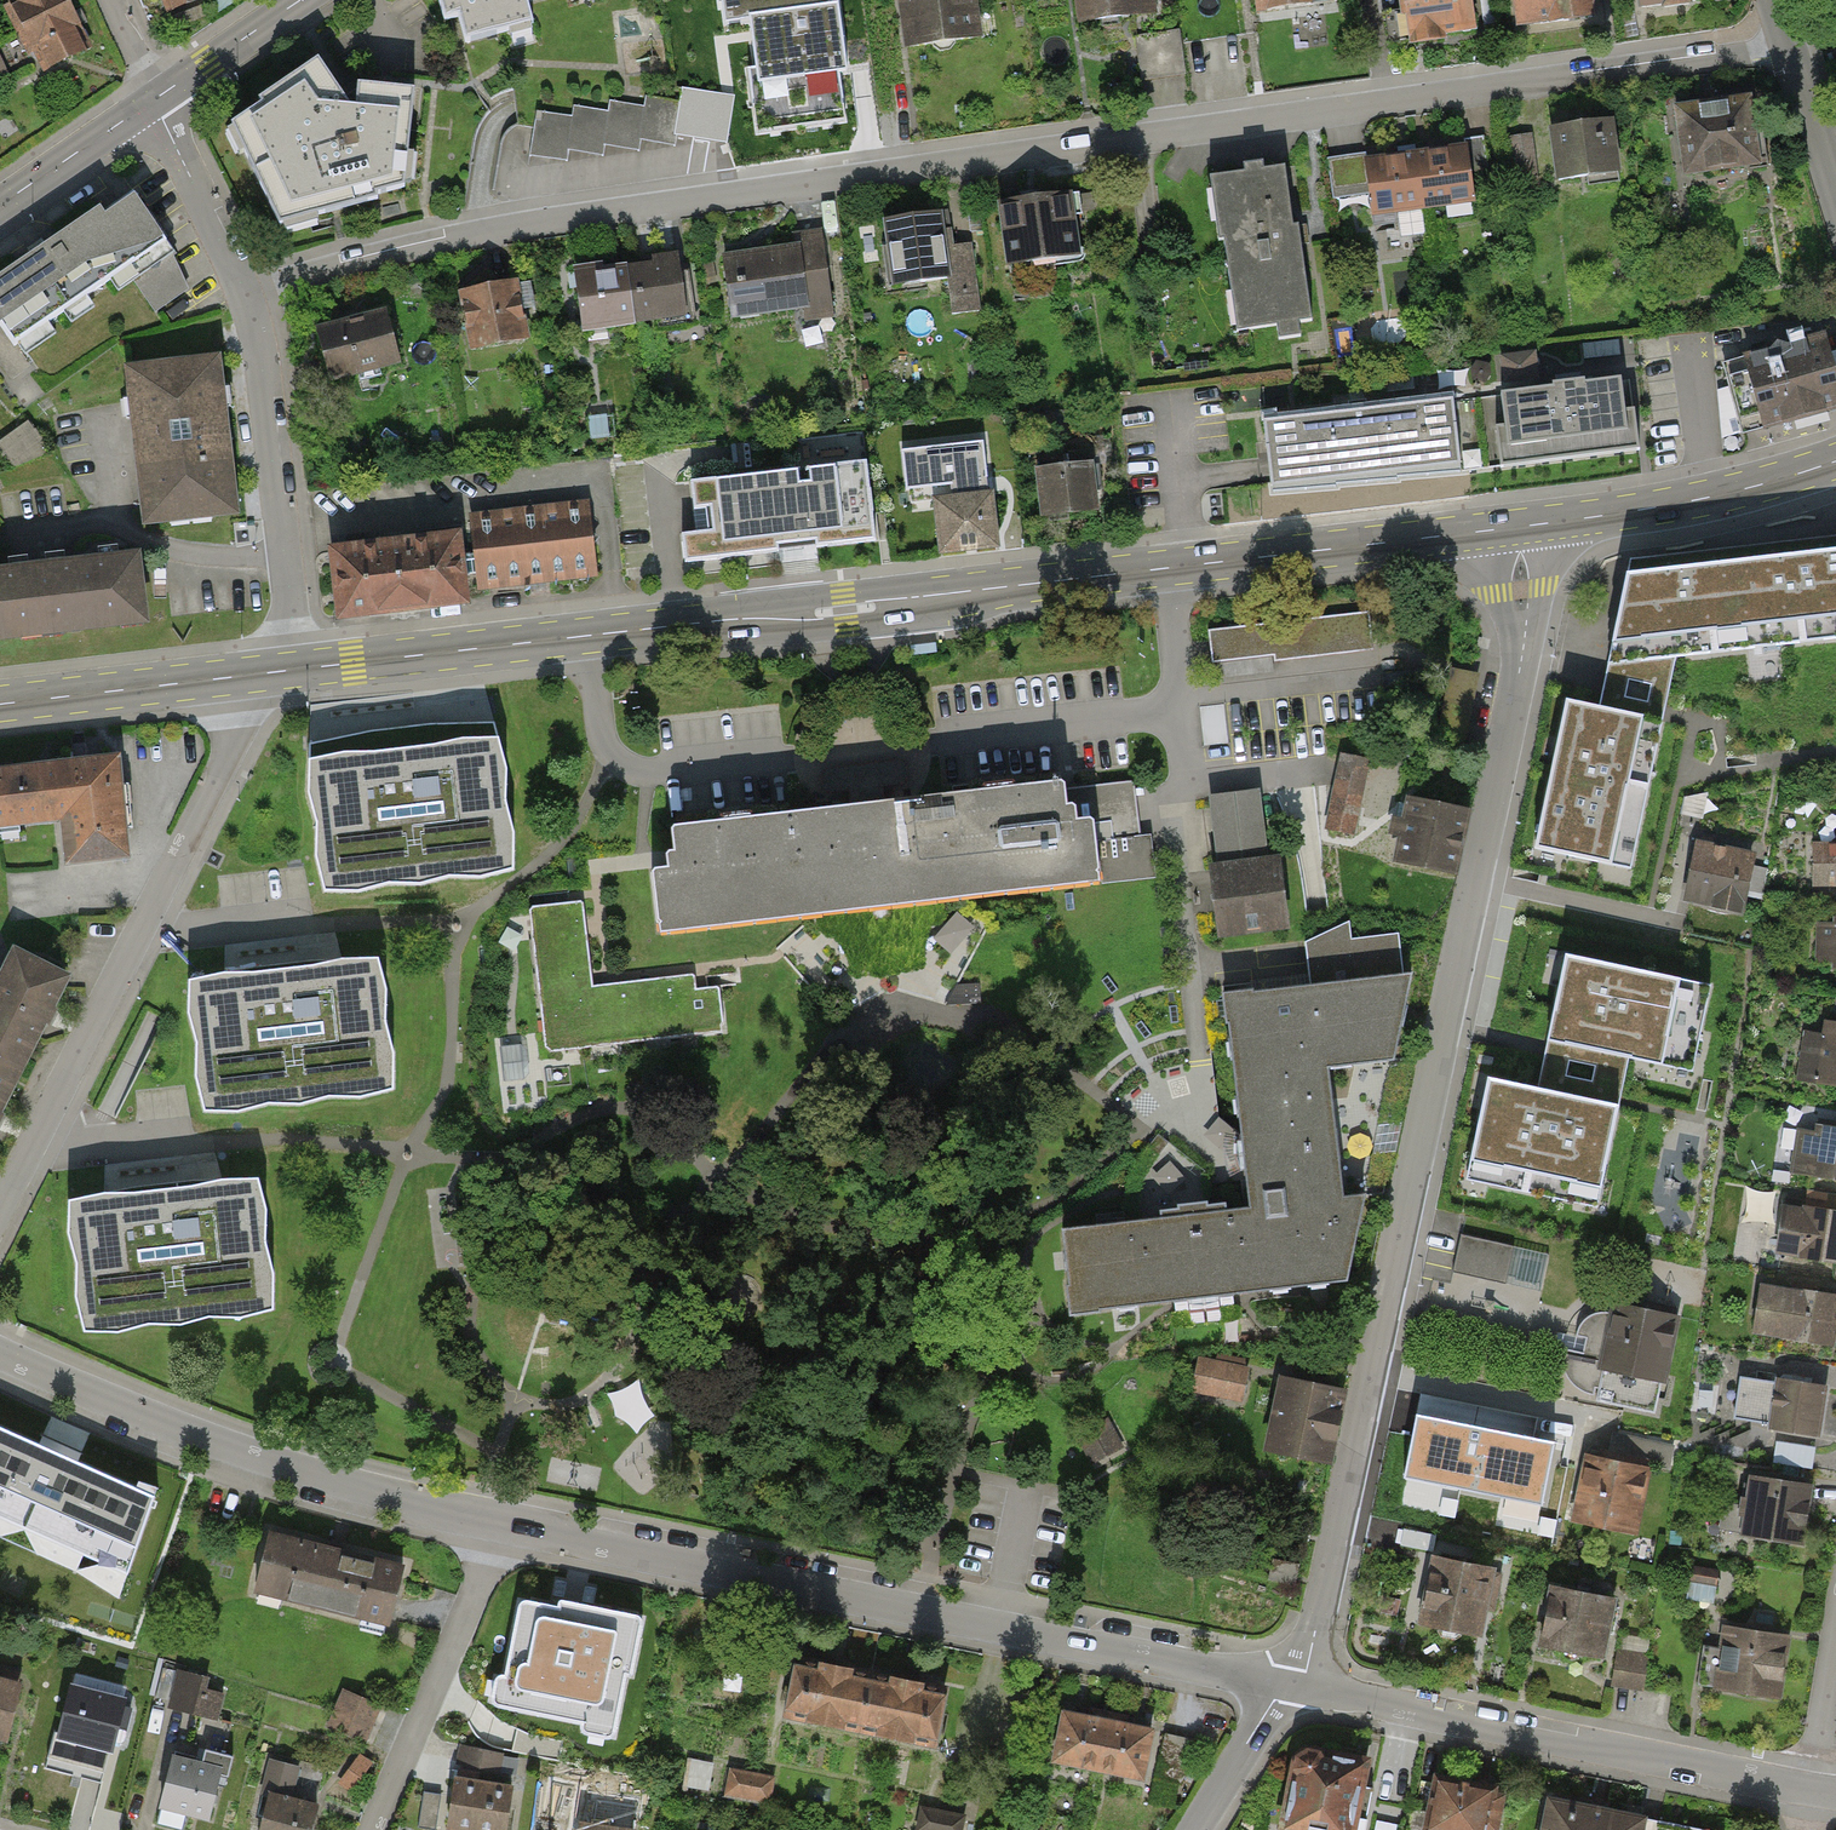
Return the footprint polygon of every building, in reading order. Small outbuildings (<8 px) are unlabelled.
[(63,5),(60,0),(10,0),(14,7),(4,12),(15,32),(63,5)] [(166,15),(208,0),(161,0),(166,15)] [(523,5),(539,0),(435,0),(442,22),(453,18),(462,46),(529,25),(523,5)] [(754,119),(794,114),(796,129),(806,127),(804,112),(844,107),(838,63),(846,62),(838,0),(739,0),(754,119)] [(902,52),(979,40),(973,0),(894,0),(902,52)] [(1077,26),(1149,17),(1147,0),(1074,0),(1077,26)] [(1253,19),(1310,11),(1308,0),(1251,0),(1253,19)] [(1469,0),(1398,0),(1406,48),(1475,36),(1469,0)] [(1514,36),(1593,26),(1590,0),(1509,0),(1514,36)] [(1641,18),(1715,6),(1714,0),(1638,0),(1641,18)] [(87,49),(63,5),(15,32),(27,54),(36,49),(48,70),(87,49)] [(1179,30),(1139,36),(1145,79),(1185,73),(1179,30)] [(11,65),(0,44),(0,71),(11,65)] [(318,62),(225,126),(276,232),(401,190),(412,93),(350,87),(349,109),(318,62)] [(536,108),(529,156),(567,161),(569,149),(605,154),(607,145),(640,150),(641,141),(674,145),(676,134),(729,142),(737,94),(683,85),(681,100),(645,94),(644,103),(613,98),(611,108),(575,103),(573,114),(536,108)] [(1751,105),(1674,117),(1683,181),(1760,169),(1751,105)] [(1611,127),(1549,136),(1556,188),(1618,179),(1611,127)] [(1463,150),(1413,157),(1422,216),(1472,208),(1463,150)] [(1413,157),(1363,165),(1372,223),(1422,216),(1413,157)] [(1307,326),(1286,172),(1209,182),(1231,337),(1307,326)] [(0,277),(0,338),(15,360),(134,279),(170,255),(126,191),(38,252),(0,277)] [(1071,193),(997,204),(1006,266),(1080,256),(1071,193)] [(940,211),(882,220),(892,289),(945,281),(950,313),(981,309),(971,242),(945,246),(940,211)] [(796,250),(721,260),(729,322),(804,312),(807,328),(835,324),(822,232),(794,236),(796,250)] [(170,255),(134,279),(155,310),(187,287),(170,255)] [(673,258),(623,265),(632,330),(682,323),(673,258)] [(623,265),(572,272),(581,337),(632,330),(623,265)] [(515,284),(457,296),(470,356),(528,344),(515,284)] [(381,312),(313,332),(329,386),(397,367),(381,312)] [(1726,367),(1745,434),(1835,408),(1835,364),(1829,338),(1726,367)] [(1533,355),(1504,359),(1506,381),(1536,377),(1533,355)] [(234,521),(215,361),(122,372),(141,532),(234,521)] [(1451,401),(1459,466),(1460,475),(1639,454),(1630,377),(1586,382),(1586,378),(1568,380),(1551,382),(1551,385),(1450,398),(1451,401)] [(1451,401),(1262,424),(1268,468),(1270,489),(1459,466),(1451,401)] [(49,442),(36,414),(0,432),(0,437),(11,460),(49,442)] [(930,501),(990,494),(984,441),(902,451),(906,490),(910,490),(911,503),(930,501)] [(682,535),(685,562),(799,549),(875,540),(867,462),(691,482),(694,510),(706,508),(709,532),(682,535)] [(1092,463),(1031,471),(1038,524),(1098,516),(1092,463)] [(990,494),(930,501),(937,558),(998,551),(992,494),(990,494)] [(585,506),(467,517),(475,595),(593,583),(585,506)] [(460,527),(328,541),(336,615),(468,601),(460,527)] [(1626,574),(1608,666),(1835,640),(1835,536),(1629,559),(1626,574)] [(140,627),(131,554),(33,566),(42,640),(140,627)] [(42,640),(33,566),(0,571),(0,645),(42,640)] [(1370,611),(1208,629),(1212,663),(1374,645),(1370,611)] [(934,644),(911,646),(912,657),(935,655),(934,644)] [(1663,721),(1567,701),(1557,745),(1578,750),(1573,771),(1553,766),(1539,832),(1572,839),(1568,855),(1597,861),(1601,847),(1634,854),(1663,721)] [(312,745),(325,887),(513,869),(494,724),(432,731),(312,745)] [(1371,764),(1339,757),(1322,834),(1355,841),(1371,764)] [(61,821),(66,865),(128,859),(114,760),(56,766),(0,773),(0,828),(61,821)] [(649,873),(656,938),(1148,882),(1137,783),(865,814),(666,837),(669,870),(649,873)] [(1278,857),(1267,858),(1259,795),(1237,798),(1211,801),(1220,864),(1211,865),(1220,933),(1286,925),(1278,857)] [(1456,879),(1468,816),(1403,803),(1391,867),(1456,879)] [(1752,856),(1701,844),(1688,898),(1740,910),(1752,856)] [(1811,846),(1812,896),(1835,895),(1835,846),(1811,846)] [(528,910),(544,1053),(721,1033),(714,977),(590,990),(581,904),(528,910)] [(960,905),(936,930),(952,946),(977,920),(960,905)] [(1820,921),(1819,969),(1835,969),(1835,921),(1820,921)] [(1308,991),(1221,997),(1240,1158),(1247,1211),(1058,1234),(1069,1320),(1342,1287),(1363,1198),(1341,1200),(1327,1073),(1389,1067),(1407,978),(1401,979),(1397,938),(1350,943),(1348,925),(1305,945),(1308,991)] [(66,980),(17,956),(0,990),(0,1113),(48,1016),(66,980)] [(1577,991),(1559,987),(1547,1040),(1628,1058),(1654,1063),(1658,1048),(1696,1056),(1712,985),(1584,957),(1577,991)] [(181,988),(197,1121),(392,1097),(375,964),(181,988)] [(1824,1026),(1822,1039),(1801,1036),(1795,1077),(1817,1080),(1815,1092),(1835,1094),(1835,1028),(1824,1026)] [(529,1031),(496,1033),(499,1070),(531,1067),(529,1031)] [(1628,1058),(1547,1040),(1538,1089),(1619,1105),(1628,1058)] [(1483,1109),(1474,1153),(1490,1156),(1484,1184),(1580,1203),(1586,1175),(1604,1178),(1619,1105),(1538,1089),(1506,1082),(1499,1113),(1483,1109)] [(1812,1127),(1811,1132),(1798,1130),(1793,1172),(1835,1177),(1835,1131),(1812,1127)] [(61,1208),(77,1341),(272,1317),(256,1184),(61,1208)] [(1780,1208),(1774,1258),(1835,1266),(1835,1215),(1780,1208)] [(1515,1246),(1461,1235),(1453,1273),(1507,1284),(1515,1246)] [(1835,1317),(1835,1298),(1757,1287),(1751,1339),(1832,1349),(1835,1317)] [(1655,1416),(1675,1318),(1614,1306),(1612,1312),(1585,1322),(1570,1346),(1573,1376),(1595,1396),(1594,1404),(1655,1416)] [(1247,1369),(1197,1359),(1190,1394),(1240,1404),(1247,1369)] [(639,1375),(612,1388),(631,1426),(658,1412),(639,1375)] [(1822,1437),(1828,1388),(1737,1376),(1731,1425),(1822,1437)] [(1345,1396),(1277,1381),(1260,1455),(1327,1471),(1345,1396)] [(1554,1443),(1419,1416),(1406,1478),(1541,1505),(1554,1443)] [(1093,1458),(1125,1442),(1114,1421),(1083,1436),(1093,1458)] [(0,1426),(0,1517),(127,1575),(156,1495),(61,1453),(0,1426)] [(1636,1539),(1648,1470),(1582,1458),(1569,1527),(1636,1539)] [(1804,1551),(1812,1488),(1745,1479),(1737,1542),(1804,1551)] [(1404,1527),(1400,1545),(1433,1552),(1437,1534),(1404,1527)] [(403,1569),(266,1535),(250,1595),(387,1630),(403,1569)] [(1417,1626),(1480,1639),(1494,1573),(1430,1560),(1417,1626)] [(1296,1585),(1300,1569),(1274,1564),(1269,1585),(1295,1591),(1296,1585)] [(1536,1648),(1603,1662),(1615,1602),(1549,1589),(1536,1648)] [(636,1621),(519,1598),(498,1704),(615,1727),(636,1621)] [(1781,1704),(1789,1638),(1720,1630),(1712,1695),(1781,1704)] [(1651,1642),(1618,1636),(1608,1683),(1641,1690),(1651,1642)] [(857,1734),(869,1675),(792,1659),(780,1717),(857,1734)] [(206,1681),(161,1670),(153,1705),(218,1720),(223,1698),(203,1694),(206,1681)] [(934,1750),(947,1691),(869,1675),(857,1734),(934,1750)] [(0,1681),(0,1744),(7,1746),(21,1686),(0,1681)] [(125,1704),(66,1690),(54,1743),(112,1756),(125,1704)] [(379,1709),(341,1693),(326,1732),(363,1747),(379,1709)] [(461,1712),(452,1765),(500,1773),(509,1720),(461,1712)] [(1094,1775),(1106,1723),(1058,1713),(1047,1765),(1094,1775)] [(1141,1785),(1153,1733),(1106,1723),(1094,1775),(1141,1785)] [(1366,1763),(1295,1748),(1279,1829),(1352,1829),(1366,1763)] [(724,1789),(769,1798),(776,1768),(731,1759),(724,1789)] [(265,1798),(258,1829),(310,1829),(315,1810),(293,1805),(301,1770),(264,1761),(255,1796),(265,1798)] [(222,1774),(168,1762),(156,1813),(209,1826),(222,1774)] [(444,1829),(506,1829),(513,1786),(453,1776),(444,1829)] [(1493,1789),(1434,1777),(1423,1829),(1485,1829),(1493,1789)] [(575,1829),(635,1829),(640,1798),(582,1789),(575,1829)] [(1546,1800),(1539,1829),(1643,1829),(1645,1820),(1546,1800)] [(1645,1820),(1643,1829),(1694,1829),(1645,1820)]
